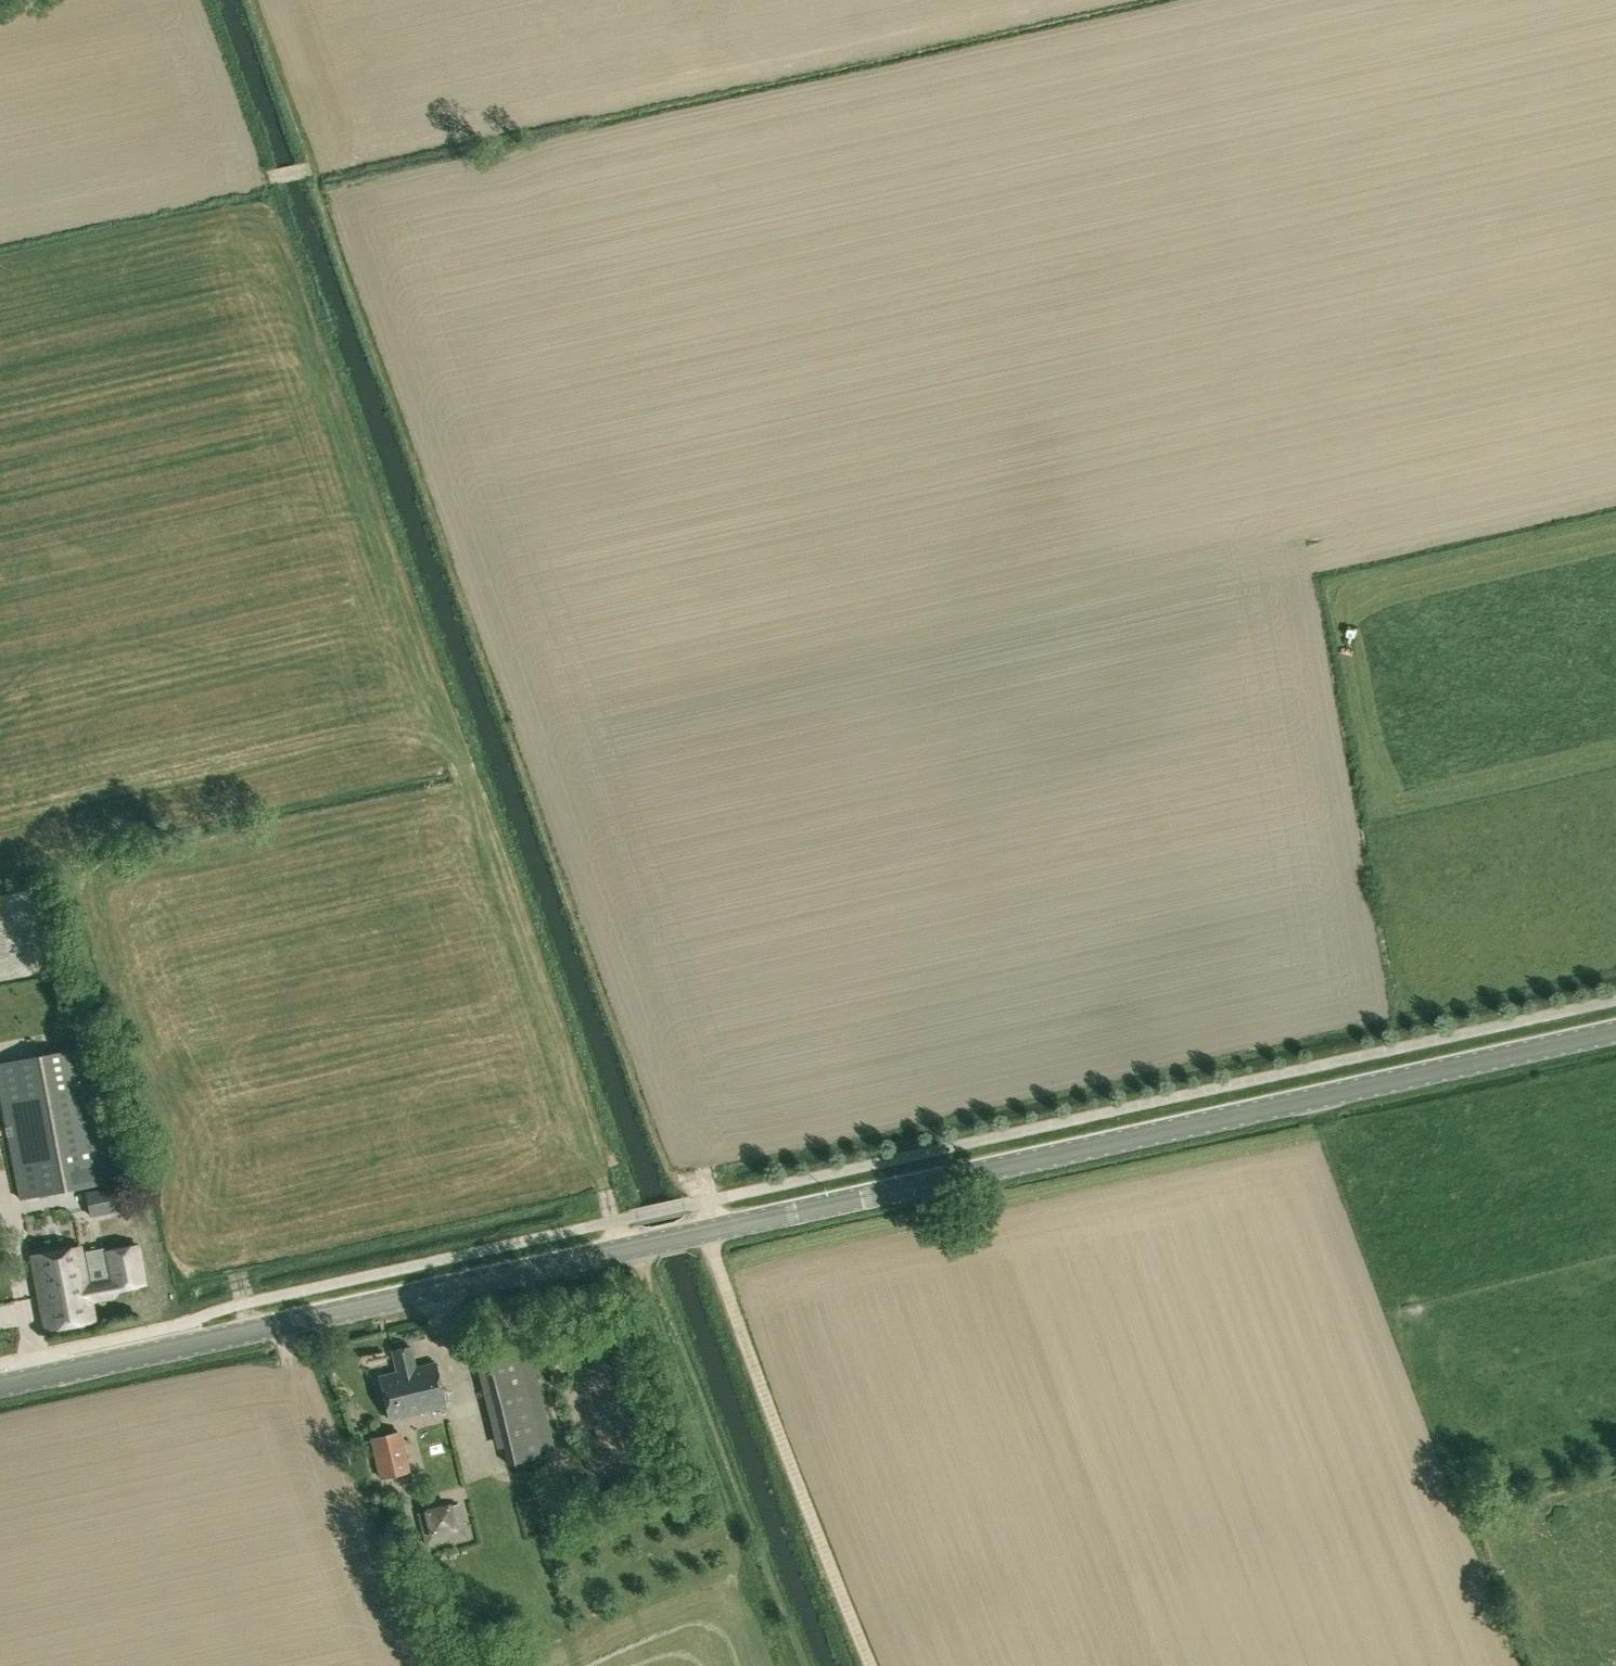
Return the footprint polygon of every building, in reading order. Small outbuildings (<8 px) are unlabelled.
[(19,1198),(112,1181),(87,1046),(0,1063),(0,1099),(19,1198)] [(122,1186),(86,1193),(90,1216),(127,1209),(122,1186)] [(89,1285),(85,1286),(78,1248),(32,1257),(46,1328),(94,1319),(90,1300),(115,1295),(114,1289),(144,1283),(137,1246),(96,1254),(95,1249),(82,1252),(89,1285)] [(380,1376),(391,1418),(445,1404),(435,1363),(416,1368),(410,1346),(393,1350),(398,1371),(380,1376)] [(369,1438),(379,1478),(408,1470),(399,1431),(369,1438)] [(555,1453),(551,1436),(504,1447),(509,1465),(555,1453)] [(525,1501),(538,1499),(537,1490),(523,1492),(525,1501)] [(464,1535),(457,1502),(417,1512),(425,1544),(464,1535)]
